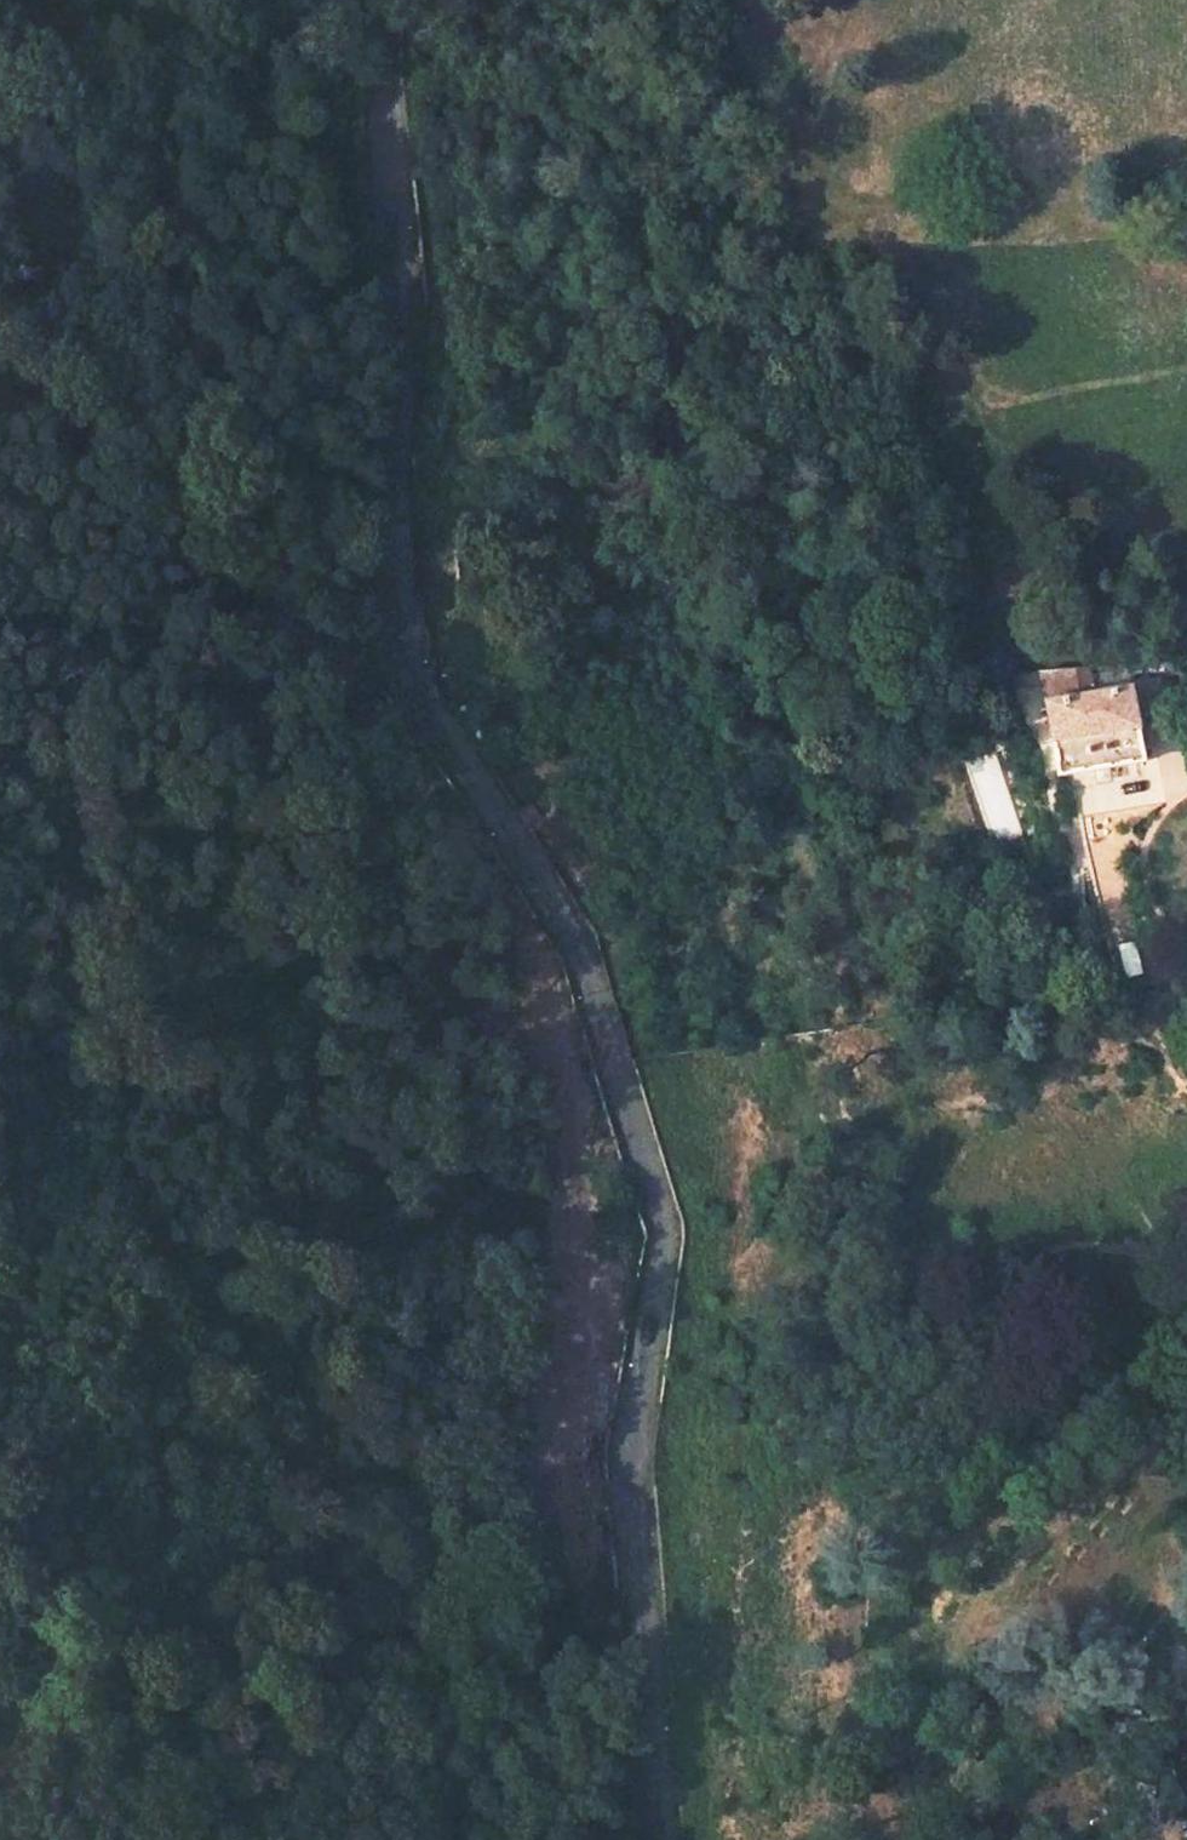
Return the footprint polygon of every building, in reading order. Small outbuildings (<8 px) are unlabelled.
[(1146,764),(1127,669),(1041,675),(1043,685),(1060,779),(1146,764)] [(1041,675),(1002,677),(1004,688),(1043,685),(1041,675)]
